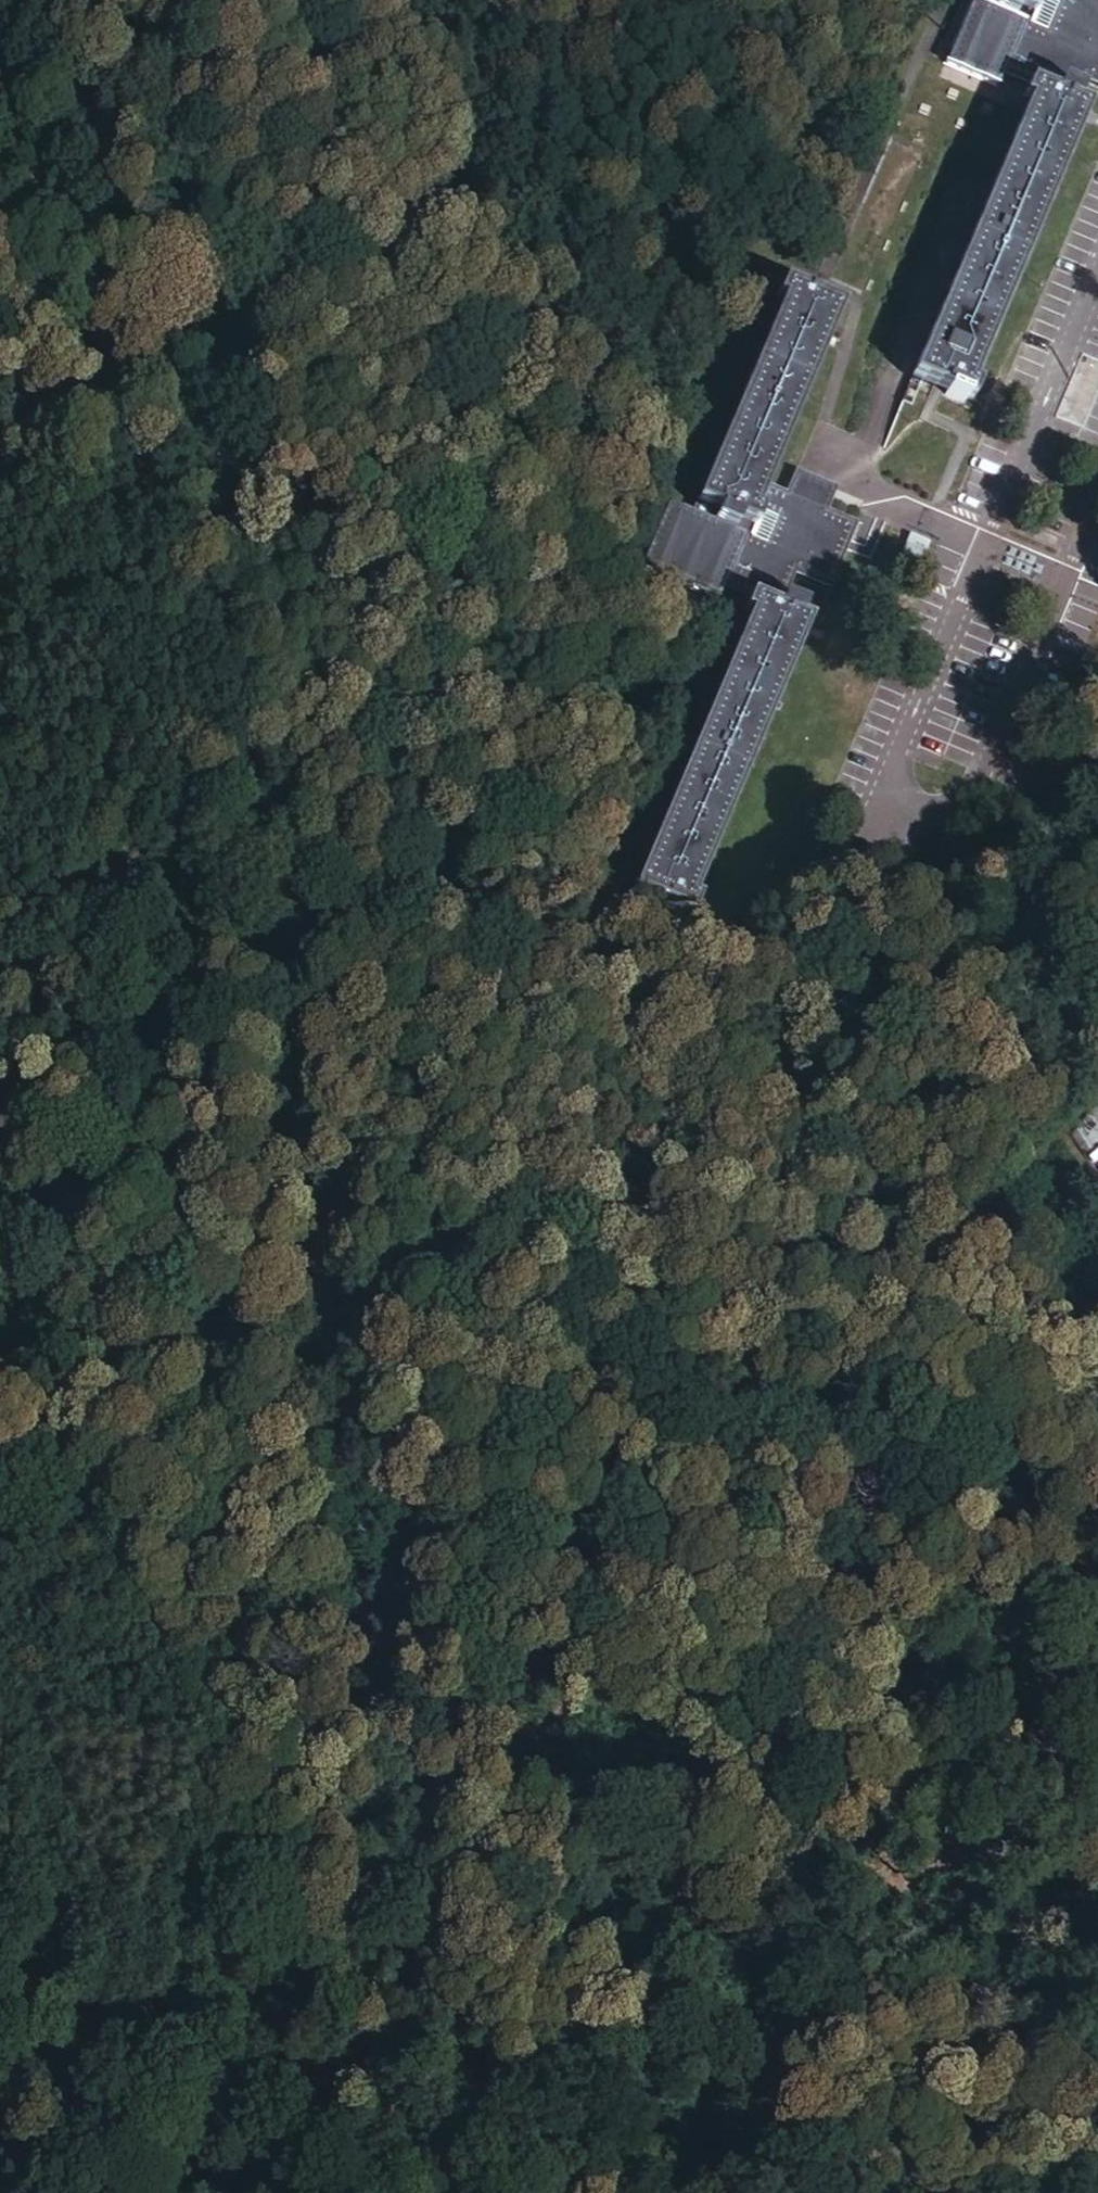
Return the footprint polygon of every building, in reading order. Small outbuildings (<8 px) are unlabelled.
[(930,75),(981,97),(985,88),(1015,101),(1010,114),(1023,120),(906,387),(965,413),(973,392),(965,389),(1084,117),(1069,110),(1081,83),(1097,91),(1097,2),(1093,0),(963,0),(930,75)] [(746,631),(640,895),(702,920),(709,903),(701,900),(813,621),(800,615),(810,590),(832,599),(862,523),(811,502),(817,487),(798,480),(793,494),(765,483),(833,313),(772,288),(764,308),(773,312),(686,528),(661,518),(635,583),(714,614),(718,603),(743,613),(738,628),(746,631)]
